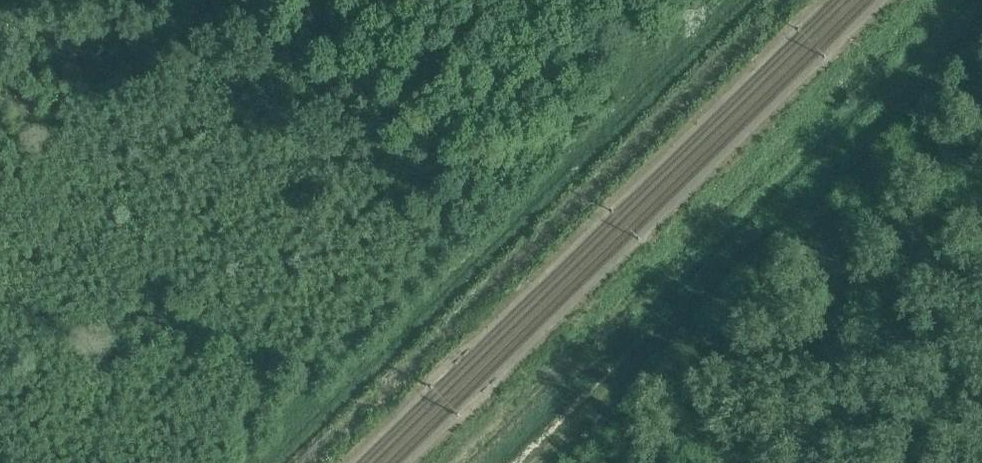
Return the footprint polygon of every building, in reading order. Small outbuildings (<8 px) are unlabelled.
[(943,71),(930,75),(935,88),(948,84),(943,71)]
